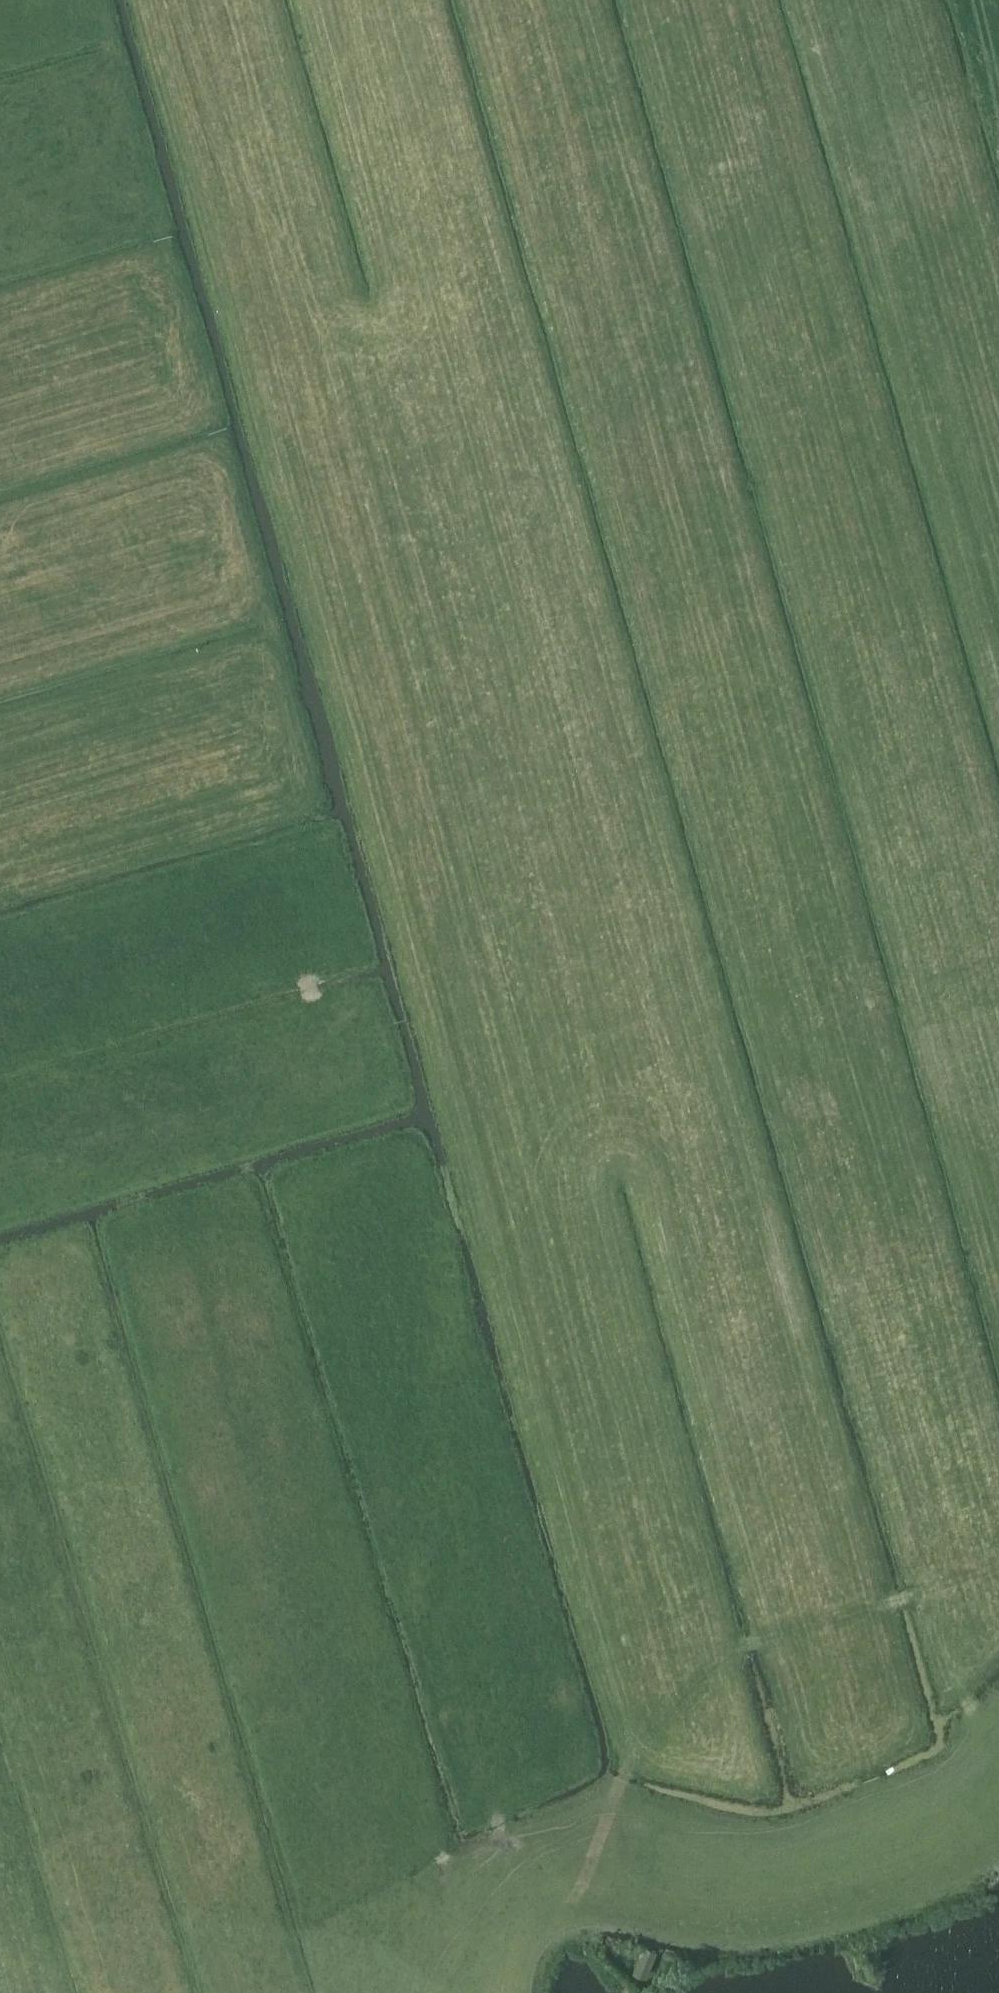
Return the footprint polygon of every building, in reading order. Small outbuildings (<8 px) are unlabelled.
[(658,1950),(644,1945),(633,1971),(646,1977),(658,1950)]
